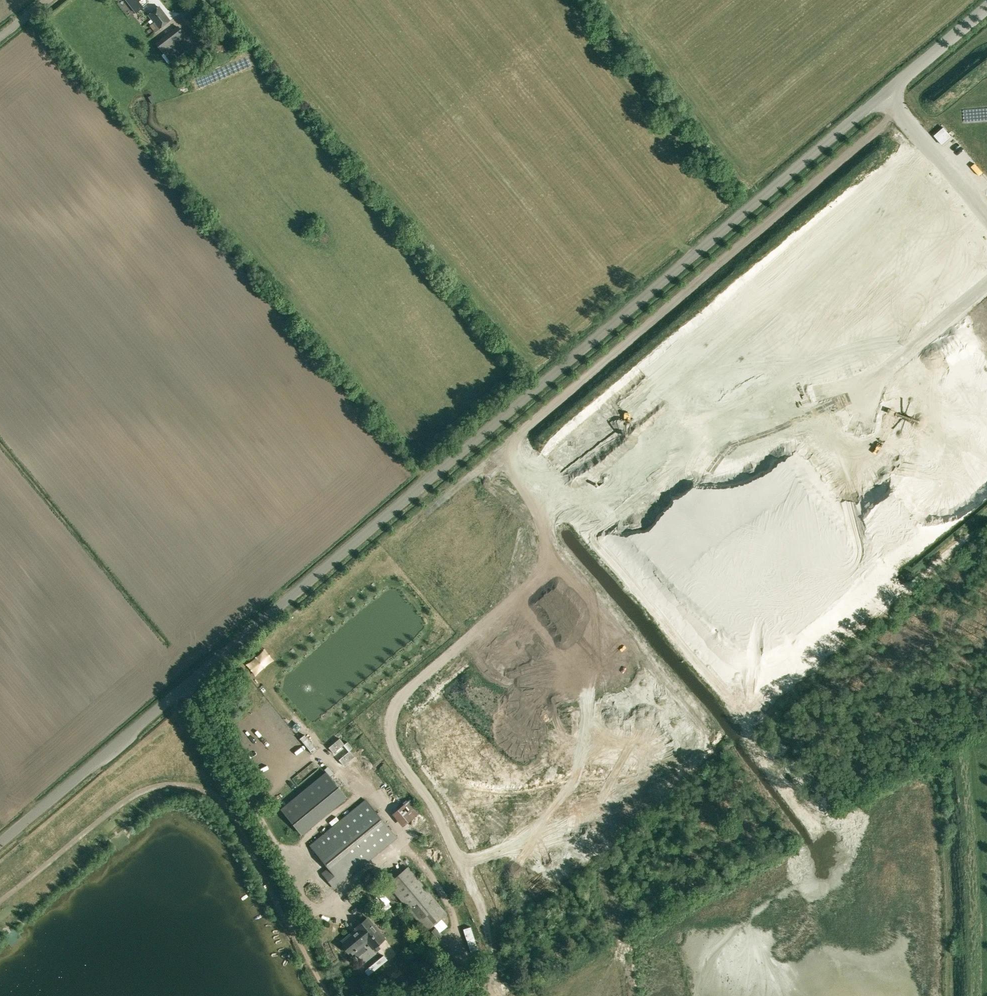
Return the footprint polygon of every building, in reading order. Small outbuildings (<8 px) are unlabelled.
[(130,6),(135,13),(137,11),(143,7),(142,6),(148,1),(147,0),(126,0),(130,6)] [(171,20),(160,5),(148,15),(151,19),(148,22),(155,32),(171,20)] [(196,23),(190,17),(185,21),(190,27),(196,23)] [(167,64),(171,62),(186,51),(179,42),(184,38),(187,36),(178,25),(156,43),(164,53),(161,55),(167,64)] [(944,127),(934,135),(942,144),(951,136),(944,127)] [(329,868),(323,873),(335,888),(397,838),(365,800),(310,845),(329,868)] [(426,930),(447,912),(408,867),(387,884),(426,930)] [(353,953),(367,941),(373,948),(385,939),(367,918),(356,927),(357,929),(342,941),(353,953)] [(471,927),(463,929),(471,952),(478,949),(471,927)] [(434,929),(425,937),(433,946),(442,938),(434,929)] [(384,955),(365,971),(368,975),(383,963),(387,967),(391,964),(384,955)]
